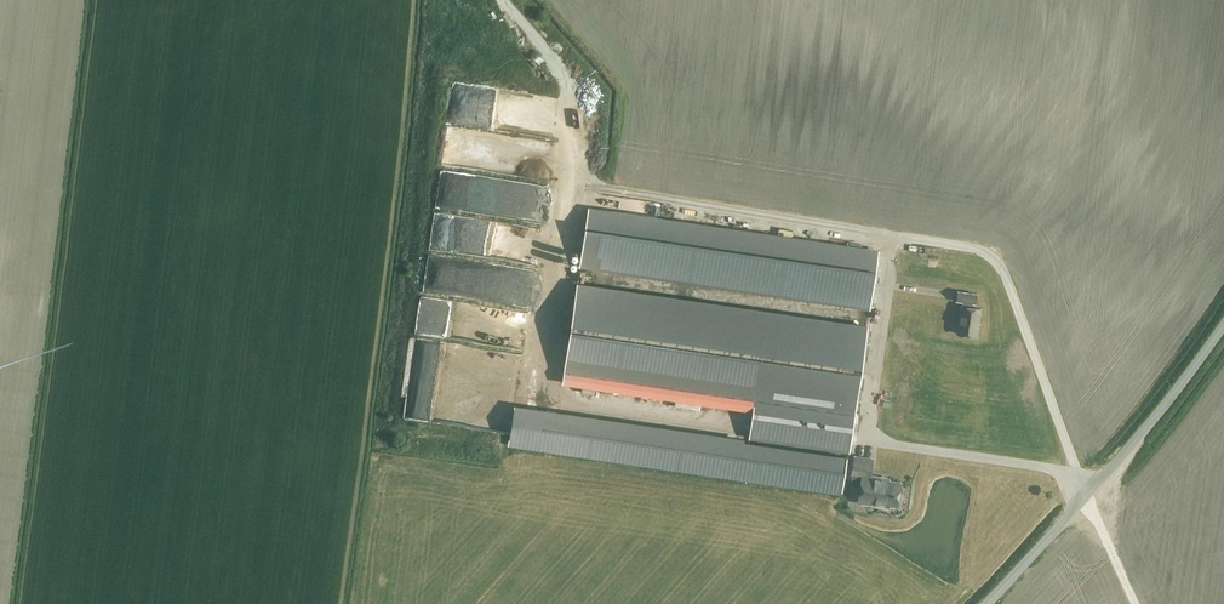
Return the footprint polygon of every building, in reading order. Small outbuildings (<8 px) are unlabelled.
[(536,206),(536,193),(501,193),(502,203),(503,203),(503,211),(512,211),(512,217),(529,217),(529,206),(536,206)] [(589,209),(585,238),(874,281),(878,251),(589,209)] [(579,268),(870,310),(873,287),(582,244),(579,268)] [(577,282),(564,370),(755,398),(755,400),(753,412),(749,438),(849,453),(855,413),(868,325),(577,282)] [(976,294),(959,291),(957,301),(963,302),(963,306),(961,306),(957,333),(977,336),(981,309),(970,307),(971,303),(975,303),(976,294)] [(514,404),(508,445),(842,494),(847,456),(744,441),(744,438),(514,404)] [(873,459),(855,456),(851,485),(861,486),(858,502),(890,507),(890,505),(897,506),(901,483),(880,479),(880,477),(870,476),(873,459)]
